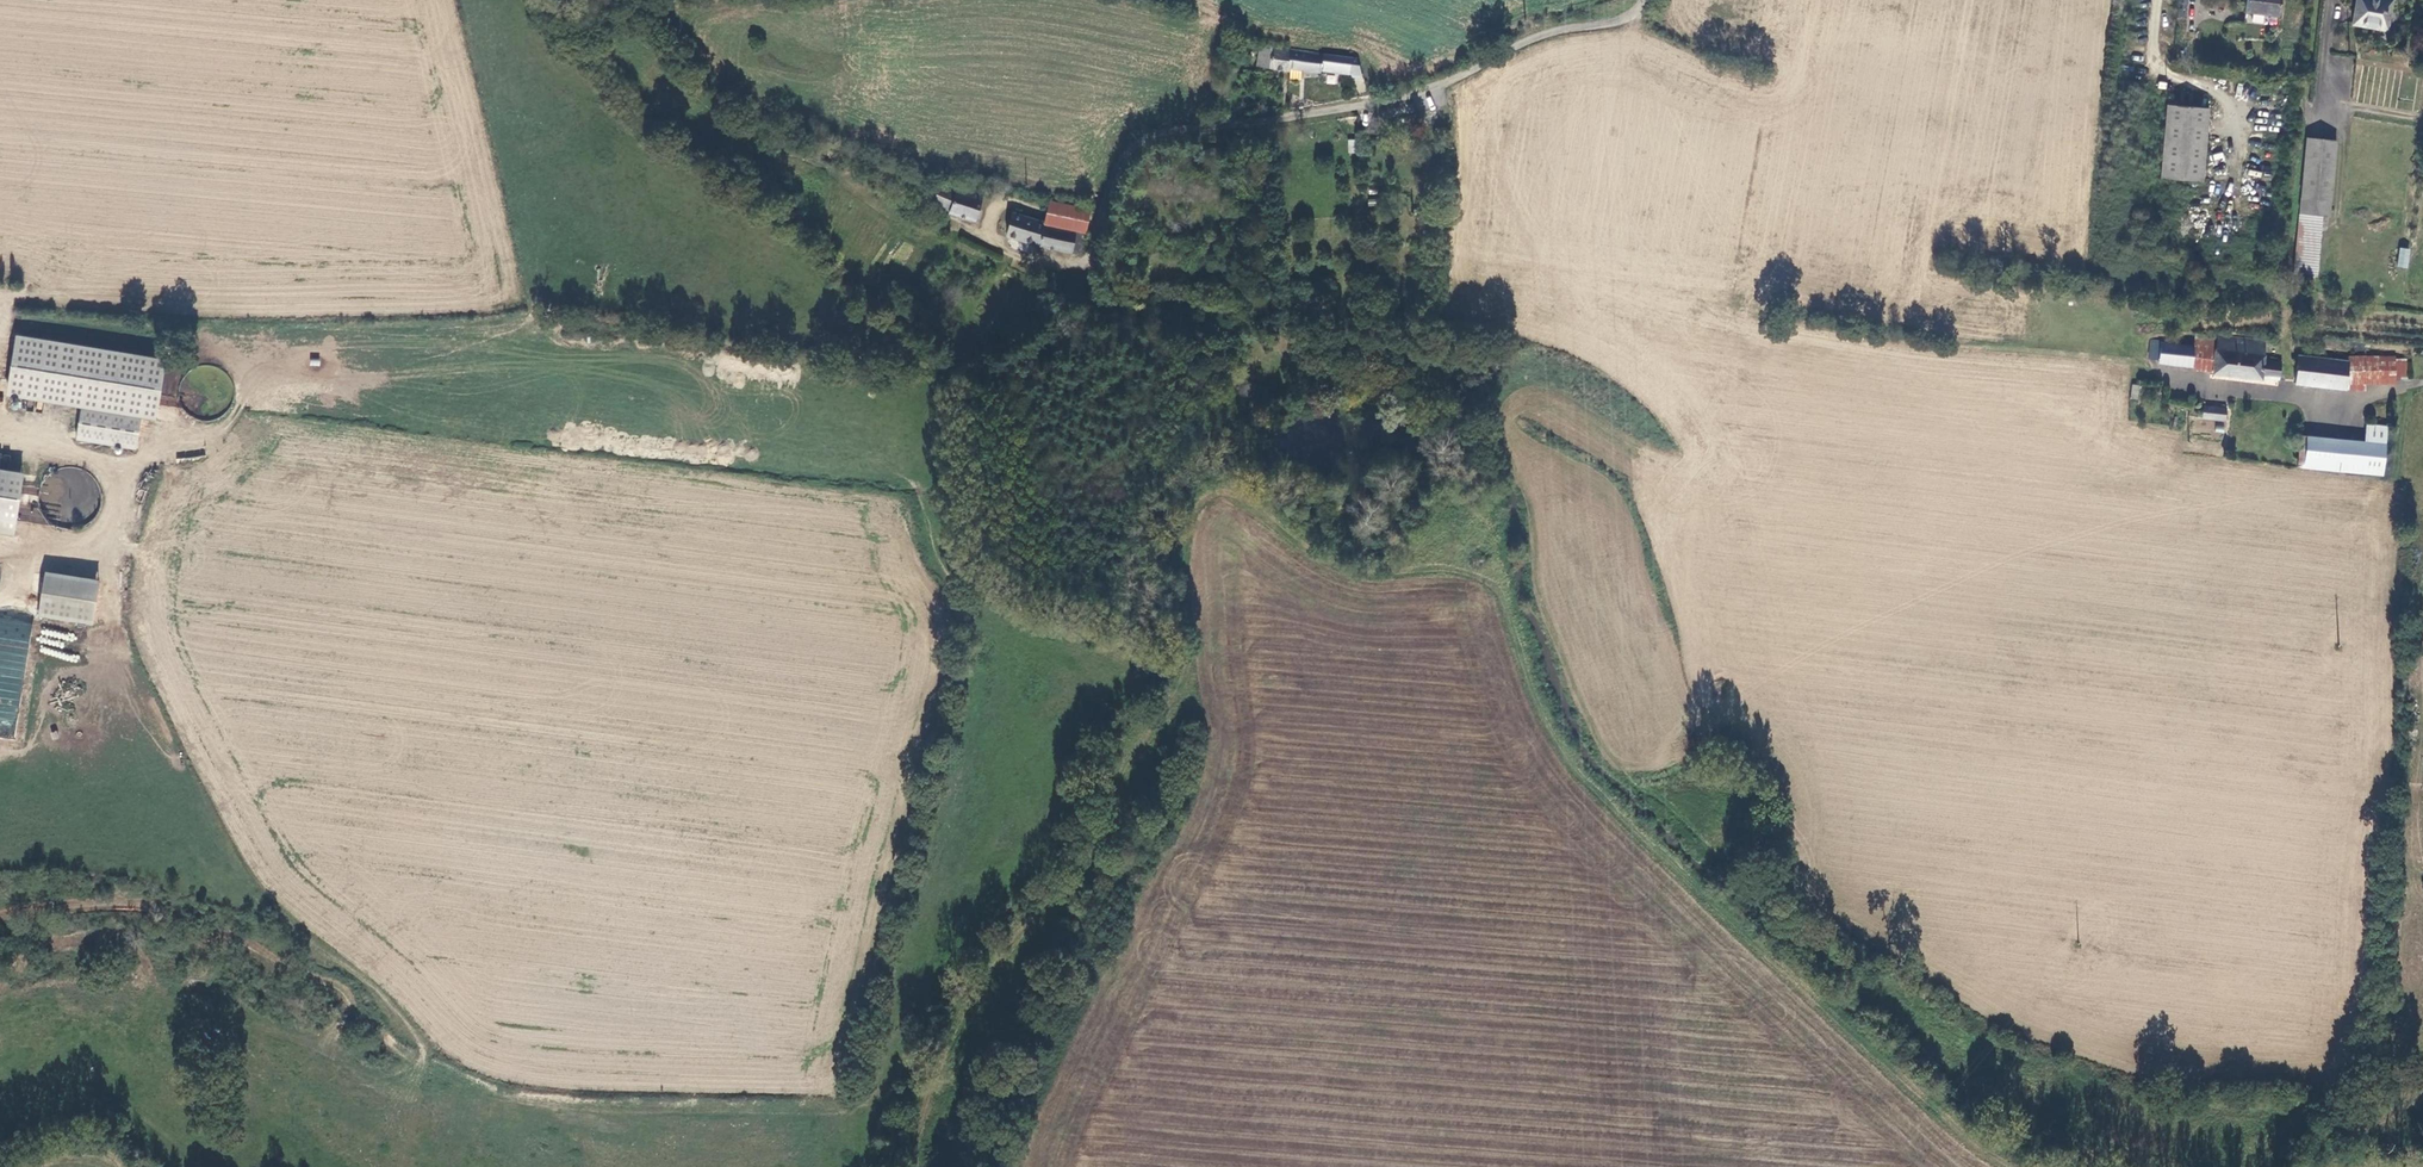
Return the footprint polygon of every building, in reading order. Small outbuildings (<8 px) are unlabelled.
[(2245,12),(2279,16),(2281,0),(2247,0),(2245,12)] [(2392,0),(2357,0),(2353,24),(2387,30),(2392,0)] [(2245,12),(2244,22),(2278,26),(2279,16),(2245,12)] [(1248,41),(1218,36),(1217,46),(1247,51),(1248,41)] [(1255,67),(1288,71),(1289,67),(1291,49),(1257,45),(1255,67)] [(1352,55),(1291,49),(1289,67),(1321,71),(1350,74),(1351,76),(1363,77),(1352,55)] [(2202,181),(2208,108),(2167,104),(2161,178),(2202,181)] [(1358,130),(1359,152),(1369,152),(1368,130),(1358,130)] [(2299,213),(2322,216),(2329,217),(2336,141),(2307,138),(2299,213)] [(1348,139),(1348,152),(1357,152),(1357,139),(1348,139)] [(974,221),(984,188),(959,182),(957,187),(955,193),(929,183),(925,195),(935,199),(934,203),(948,212),(974,221)] [(1080,231),(1086,208),(1041,199),(1037,221),(1080,231)] [(2299,213),(2294,274),(2316,276),(2322,216),(2299,213)] [(1003,239),(1074,252),(1080,231),(1037,221),(1007,214),(1003,239)] [(2399,247),(2397,266),(2408,268),(2411,248),(2399,247)] [(1041,290),(1049,294),(1055,286),(1043,281),(1041,290)] [(163,357),(14,333),(4,394),(80,406),(75,438),(136,448),(141,416),(153,418),(163,357)] [(2191,366),(2191,368),(2213,371),(2217,337),(2195,335),(2193,347),(2191,366)] [(2217,337),(2213,371),(2213,374),(2262,380),(2262,378),(2279,380),(2282,361),(2264,359),(2266,341),(2217,335),(2217,337)] [(2149,358),(2159,359),(2161,344),(2161,342),(2151,340),(2149,358)] [(2161,344),(2159,359),(2159,362),(2191,366),(2193,347),(2161,344)] [(2348,362),(2298,356),(2295,383),(2354,390),(2355,379),(2346,378),(2348,362)] [(2348,357),(2348,362),(2346,378),(2355,379),(2405,379),(2405,360),(2393,360),(2393,358),(2348,357)] [(2137,400),(2139,385),(2132,384),(2130,399),(2137,400)] [(2225,420),(2226,410),(2204,406),(2202,417),(2225,420)] [(2300,436),(2297,466),(2382,475),(2387,427),(2369,425),(2367,442),(2300,436)] [(13,535),(22,477),(23,472),(0,469),(0,533),(13,535)] [(22,487),(21,496),(35,497),(36,489),(22,487)] [(88,625),(96,582),(42,573),(35,616),(88,625)] [(16,739),(30,621),(0,617),(0,737),(16,739)]
